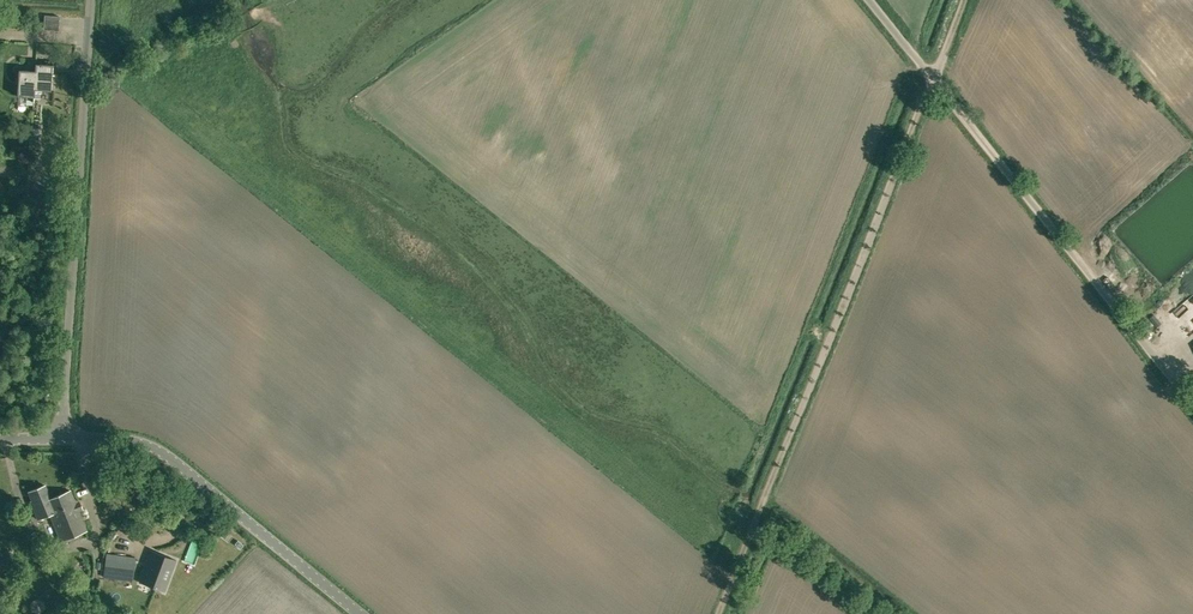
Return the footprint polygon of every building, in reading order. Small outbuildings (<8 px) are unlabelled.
[(60,16),(44,15),(44,22),(59,23),(60,16)] [(59,23),(44,22),(44,30),(59,31),(59,23)] [(57,65),(36,64),(35,71),(35,90),(51,91),(52,74),(57,74),(57,65)] [(35,90),(35,71),(20,70),(18,96),(34,97),(35,90)] [(52,514),(63,540),(88,530),(79,511),(84,510),(80,500),(76,501),(71,491),(51,499),(46,485),(29,492),(33,501),(31,501),(39,520),(52,514)] [(5,545),(0,547),(0,570),(13,565),(5,545)] [(140,582),(149,586),(165,591),(176,560),(151,551),(140,582)] [(136,558),(107,554),(104,577),(133,581),(136,558)]
